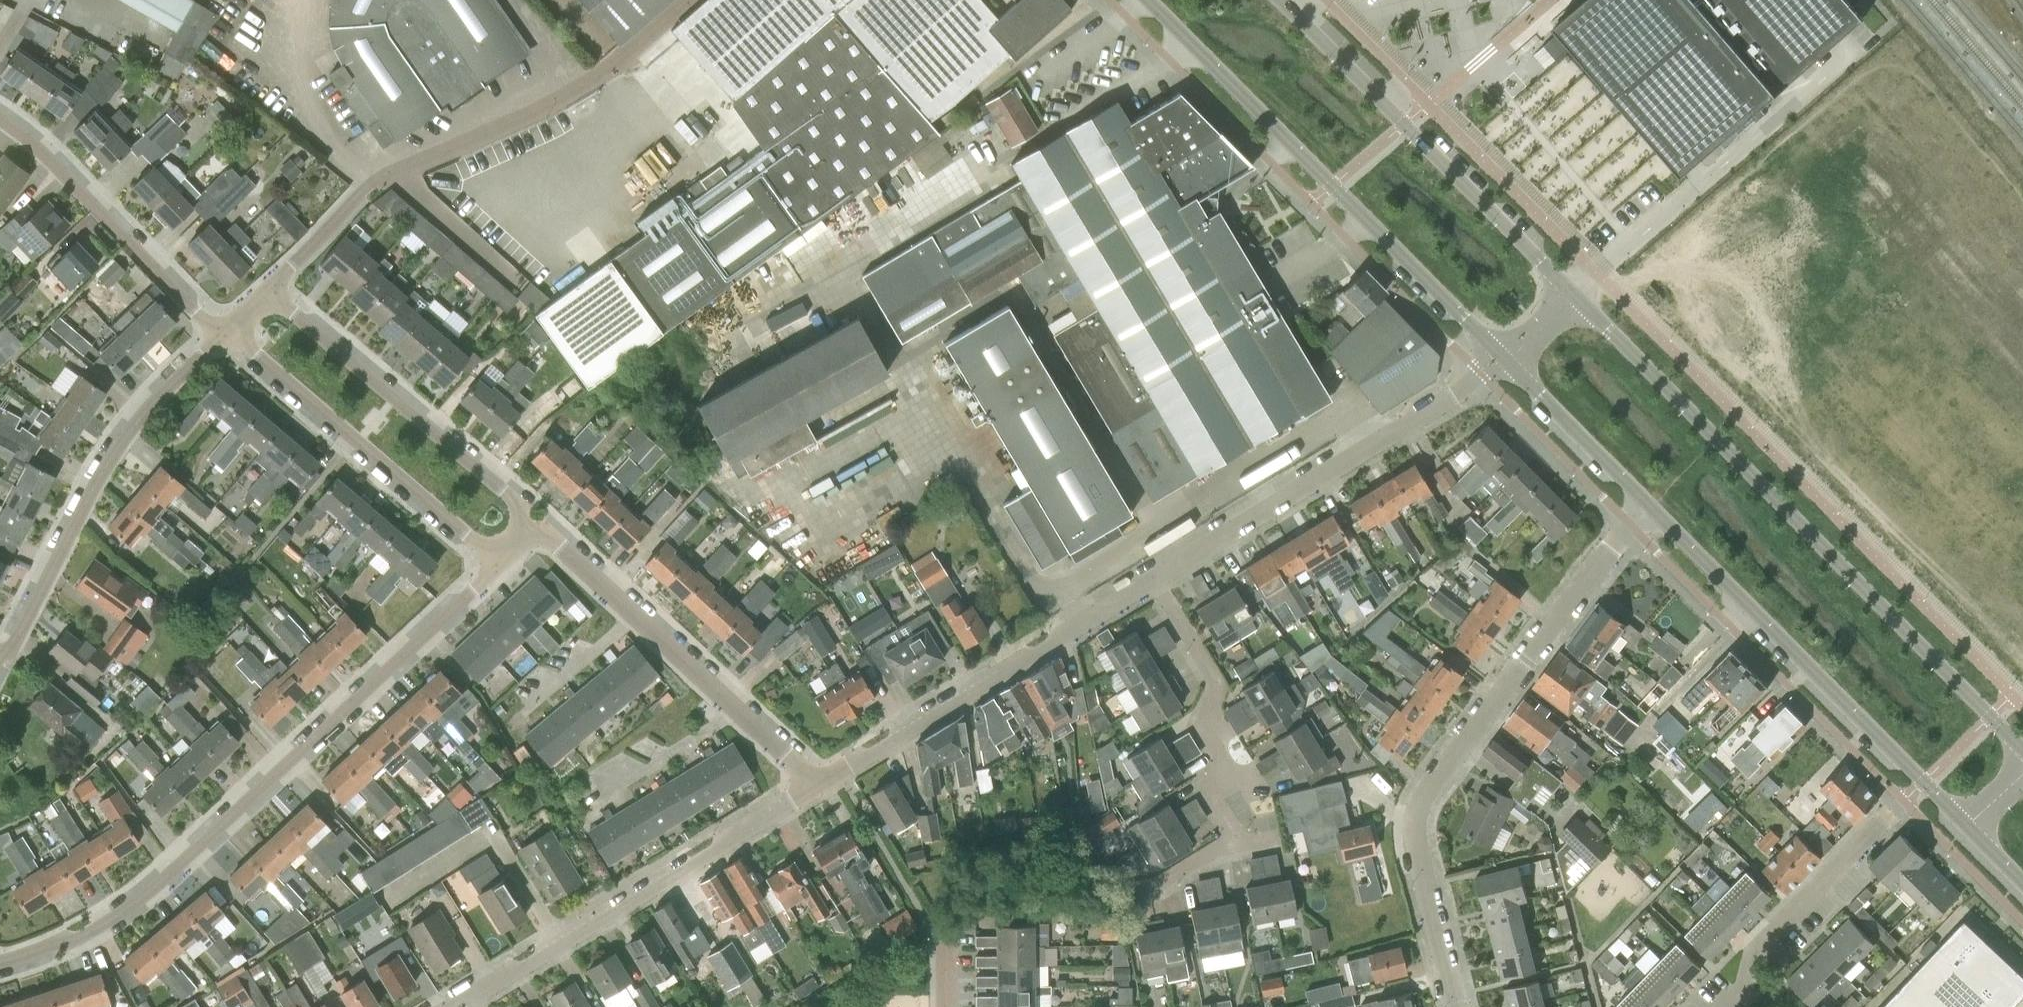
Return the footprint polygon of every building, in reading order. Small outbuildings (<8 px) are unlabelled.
[(330,7),(329,28),(334,49),(342,66),(328,75),(367,130),(368,129),(383,149),(394,142),(395,143),(447,107),(450,112),(486,88),(483,83),(527,52),(491,0),(332,0),(330,7)] [(622,43),(671,0),(584,0),(622,43)] [(730,98),(734,102),(731,104),(763,149),(727,175),(720,165),(686,190),(693,200),(609,261),(662,335),(734,283),(939,134),(930,122),(1021,45),(1023,48),(1070,8),(1064,0),(1016,0),(997,16),(982,0),(840,0),(730,98)] [(730,98),(840,0),(706,0),(671,31),(730,98)] [(1765,103),(1777,93),(1791,81),(1861,20),(1863,19),(1861,16),(1852,6),(1847,0),(1585,0),(1555,26),(1556,26),(1560,31),(1561,32),(1567,39),(1573,47),(1606,85),(1607,86),(1610,89),(1671,161),(1678,169),(1683,174),(1684,173),(1719,143),(1738,126),(1760,107),(1765,103)] [(59,32),(28,16),(19,32),(31,39),(51,48),(59,32)] [(70,33),(61,46),(74,55),(84,40),(70,33)] [(84,88),(92,97),(123,59),(97,46),(91,55),(103,63),(84,88)] [(2,75),(22,89),(40,63),(20,49),(2,75)] [(161,60),(153,74),(175,85),(186,64),(164,52),(161,60)] [(123,59),(92,97),(100,107),(107,100),(108,101),(123,82),(113,73),(124,60),(123,59)] [(22,89),(44,104),(67,68),(57,62),(51,71),(40,63),(22,89)] [(67,68),(44,104),(65,118),(82,92),(69,83),(75,74),(67,68)] [(1011,89),(980,107),(983,113),(989,110),(1011,147),(1037,132),(1011,89)] [(1016,275),(1034,306),(1079,279),(1085,289),(1066,301),(1077,320),(1052,335),(1152,502),(1323,400),(1212,214),(1215,188),(1251,166),(1179,93),(1129,123),(1116,101),(1011,164),(1021,181),(861,276),(901,343),(1016,275)] [(217,99),(208,108),(229,130),(238,121),(217,99)] [(75,132),(92,150),(122,122),(126,116),(119,109),(107,120),(98,110),(75,132)] [(147,132),(156,141),(175,122),(166,113),(147,132)] [(122,122),(92,150),(110,168),(133,146),(121,134),(133,124),(126,116),(122,122)] [(175,122),(156,141),(167,153),(187,134),(175,122)] [(668,142),(632,159),(644,185),(681,167),(668,142)] [(29,175),(4,156),(0,161),(0,213),(29,175)] [(279,169),(291,181),(301,171),(289,159),(279,169)] [(133,186),(153,207),(181,179),(167,164),(158,172),(154,167),(133,186)] [(204,191),(215,202),(245,174),(244,173),(241,177),(232,168),(222,173),(204,191)] [(245,174),(215,202),(226,215),(256,185),(245,174)] [(181,179),(153,207),(172,228),(193,209),(190,206),(199,198),(181,179)] [(372,204),(390,219),(405,201),(391,189),(372,204)] [(266,209),(284,228),(297,242),(309,230),(296,216),(278,198),(266,209)] [(402,223),(409,229),(421,215),(405,201),(390,219),(399,226),(402,223)] [(46,202),(20,228),(11,218),(0,229),(0,241),(10,251),(19,243),(33,258),(68,225),(46,202)] [(409,229),(425,244),(438,229),(421,215),(409,229)] [(188,245),(207,265),(243,231),(235,223),(220,237),(210,225),(188,245)] [(320,265),(337,279),(363,250),(354,242),(364,231),(355,223),(320,265)] [(425,244),(441,257),(454,243),(438,229),(425,244)] [(243,231),(207,265),(227,286),(248,266),(247,265),(257,256),(246,244),(251,239),(243,231)] [(45,264),(70,290),(98,263),(77,242),(62,257),(58,252),(45,264)] [(441,257),(459,272),(471,258),(454,243),(441,257)] [(337,279),(353,293),(379,263),(363,250),(337,279)] [(349,297),(366,312),(399,274),(398,273),(391,281),(384,275),(392,265),(384,258),(379,263),(353,293),(349,297)] [(459,272),(474,286),(487,271),(471,258),(459,272)] [(126,272),(115,260),(98,278),(108,289),(126,272)] [(1343,290),(1345,292),(1339,297),(1348,306),(1341,313),(1353,325),(1386,293),(1364,270),(1343,290)] [(474,286),(491,300),(504,286),(487,271),(474,286)] [(10,291),(19,300),(37,283),(28,273),(10,291)] [(366,312),(383,325),(408,296),(400,289),(407,280),(399,274),(366,312)] [(536,308),(548,293),(533,281),(521,296),(536,308)] [(504,286),(491,300),(507,314),(520,299),(504,286)] [(81,298),(99,316),(107,308),(90,290),(81,298)] [(146,292),(127,309),(156,340),(175,322),(146,292)] [(379,330),(396,345),(429,307),(427,306),(420,315),(411,308),(419,299),(412,292),(408,296),(383,325),(379,330)] [(1384,301),(1332,352),(1380,413),(1435,379),(1438,355),(1384,301)] [(989,419),(1018,468),(1011,472),(1022,491),(1001,503),(1039,567),(1067,550),(1073,561),(1121,532),(1115,522),(1130,513),(1007,304),(943,342),(984,411),(971,418),(975,427),(989,419)] [(396,345),(412,358),(444,321),(429,307),(396,345)] [(116,334),(138,357),(156,340),(127,309),(109,327),(116,334)] [(51,328),(84,355),(94,343),(75,328),(74,328),(60,317),(51,328)] [(727,459),(728,459),(737,477),(746,472),(748,475),(815,439),(803,418),(887,372),(857,318),(698,405),(727,459)] [(535,349),(547,336),(536,322),(534,320),(520,335),(525,340),(535,349)] [(412,358),(429,373),(454,344),(453,343),(460,334),(444,321),(412,358)] [(0,334),(0,336),(16,352),(24,345),(7,328),(0,334)] [(38,341),(54,354),(62,343),(47,330),(38,341)] [(138,357),(116,334),(98,351),(120,374),(138,357)] [(8,360),(16,352),(0,336),(0,352),(8,360)] [(454,344),(429,373),(445,387),(460,369),(469,377),(483,360),(475,353),(470,358),(454,344)] [(1,367),(8,360),(0,352),(0,367),(1,367)] [(462,400),(482,418),(526,367),(518,359),(492,390),(480,380),(462,400)] [(526,367),(482,418),(502,435),(520,414),(509,404),(512,401),(510,399),(533,373),(526,367)] [(79,375),(65,396),(91,414),(106,393),(79,375)] [(220,378),(199,402),(204,406),(208,409),(210,406),(222,416),(240,395),(220,378)] [(231,428),(208,457),(216,463),(260,412),(252,405),(240,395),(222,416),(233,426),(231,428)] [(41,409),(40,409),(77,435),(91,414),(65,396),(51,416),(41,409)] [(15,443),(21,431),(15,428),(21,417),(4,409),(0,407),(0,435),(15,443)] [(77,435),(40,409),(34,419),(44,426),(35,438),(62,456),(77,435)] [(192,411),(176,429),(183,436),(199,417),(197,415),(192,411)] [(250,440),(262,450),(280,429),(260,412),(216,463),(223,470),(247,442),(248,443),(250,440)] [(551,440),(532,460),(552,478),(573,456),(581,447),(598,429),(590,421),(572,441),(565,448),(562,451),(551,440)] [(622,443),(651,470),(668,451),(639,424),(622,443)] [(1475,462),(1456,481),(1460,486),(1462,484),(1466,488),(1475,480),(1473,477),(1505,445),(1486,426),(1466,445),(1476,456),(1473,460),(1475,462)] [(247,491),(255,497),(299,446),(280,429),(262,450),(273,459),(270,462),(273,465),(265,474),(263,472),(247,491)] [(598,429),(581,447),(586,451),(588,454),(605,435),(598,429)] [(5,455),(4,457),(10,460),(1,478),(13,484),(14,484),(42,498),(52,476),(50,475),(56,464),(15,443),(0,435),(0,453),(5,455)] [(1505,445),(1473,477),(1475,480),(1480,485),(1481,484),(1489,476),(1489,477),(1493,473),(1502,482),(1522,463),(1505,445)] [(299,446),(255,497),(263,504),(278,486),(279,487),(290,474),(302,484),(319,463),(299,446)] [(573,456),(552,478),(571,496),(589,476),(579,466),(581,463),(578,460),(573,456)] [(589,476),(571,496),(590,514),(636,464),(628,457),(604,484),(603,483),(600,486),(589,476)] [(1510,498),(1491,517),(1496,521),(1497,520),(1501,524),(1510,515),(1508,512),(1517,504),(1540,481),(1522,463),(1502,482),(1512,492),(1508,495),(1510,498)] [(590,514),(609,531),(628,511),(617,501),(628,489),(627,488),(643,470),(636,464),(590,514)] [(1414,465),(1392,478),(1407,502),(1418,495),(1421,499),(1423,498),(1438,521),(1449,514),(1440,500),(1437,502),(1414,465)] [(161,466),(144,486),(165,504),(174,493),(205,518),(212,509),(161,466)] [(1456,481),(1445,466),(1433,474),(1444,490),(1456,481)] [(316,501),(292,530),(300,537),(324,508),(325,509),(328,505),(340,515),(357,495),(337,477),(316,501)] [(1392,478),(1371,491),(1394,529),(1401,525),(1395,515),(1398,513),(1395,509),(1407,502),(1392,478)] [(1456,481),(1449,488),(1461,500),(1468,493),(1460,486),(1456,481)] [(1540,481),(1517,504),(1522,509),(1525,512),(1529,509),(1538,518),(1559,499),(1540,481)] [(13,484),(2,507),(30,521),(42,498),(14,484),(13,484)] [(144,486),(127,506),(151,526),(159,533),(190,560),(194,564),(200,557),(184,542),(172,532),(175,528),(157,513),(165,504),(144,486)] [(711,509),(720,499),(706,487),(698,497),(711,509)] [(628,511),(609,531),(629,549),(650,526),(675,499),(665,489),(637,520),(628,511)] [(1381,524),(1395,546),(1402,542),(1401,540),(1408,536),(1401,525),(1394,529),(1371,491),(1348,505),(1363,529),(1375,521),(1378,526),(1381,524)] [(349,529),(325,557),(333,564),(349,545),(357,536),(377,512),(357,495),(340,515),(351,525),(348,529),(349,529)] [(1559,499),(1538,518),(1548,528),(1544,532),(1546,534),(1527,553),(1529,555),(1523,560),(1530,568),(1547,551),(1544,548),(1552,540),(1553,541),(1577,518),(1559,499)] [(127,506),(110,527),(130,544),(140,533),(143,535),(145,532),(151,526),(127,506)] [(2,507),(0,511),(0,536),(18,545),(30,521),(2,507)] [(377,512),(357,536),(362,541),(365,543),(369,539),(380,549),(397,529),(377,512)] [(666,541),(645,564),(664,582),(683,563),(672,553),(675,549),(674,549),(699,522),(691,515),(666,542),(666,541)] [(1332,515),(1310,528),(1334,567),(1341,563),(1344,561),(1337,550),(1349,543),(1347,539),(1332,515)] [(1490,529),(1484,524),(1481,527),(1469,515),(1458,527),(1475,544),(1490,529)] [(1491,517),(1484,524),(1490,529),(1496,535),(1504,527),(1501,524),(1497,520),(1496,521),(1491,517)] [(1310,528),(1289,542),(1306,570),(1318,563),(1324,574),(1327,572),(1335,584),(1342,580),(1341,578),(1348,574),(1341,563),(1334,567),(1310,528)] [(388,562),(364,591),(367,593),(364,597),(368,600),(365,604),(366,606),(373,598),(417,546),(397,529),(380,549),(391,559),(388,562)] [(154,540),(152,542),(183,568),(190,560),(159,533),(154,540)] [(1402,542),(1395,546),(1400,555),(1407,550),(1413,561),(1420,557),(1408,536),(1401,540),(1402,542)] [(1289,542),(1267,554),(1291,593),(1298,589),(1292,579),(1295,577),(1306,570),(1289,542)] [(683,563),(664,582),(684,600),(705,578),(713,569),(730,550),(722,543),(697,570),(694,573),(683,563)] [(349,545),(333,564),(341,571),(357,552),(355,550),(349,545)] [(417,546),(373,598),(381,606),(405,577),(408,573),(420,583),(438,563),(417,546)] [(730,550),(713,569),(720,576),(737,557),(730,550)] [(1267,554),(1245,568),(1259,591),(1260,592),(1263,596),(1270,608),(1285,598),(1292,610),(1299,606),(1297,603),(1304,599),(1298,589),(1291,593),(1267,554)] [(194,564),(202,571),(208,564),(200,557),(194,564)] [(915,571),(913,571),(924,588),(947,574),(937,557),(935,558),(915,571)] [(1490,592),(1482,603),(1504,620),(1520,599),(1484,572),(1487,569),(1474,559),(1466,569),(1489,586),(1486,589),(1490,592)] [(77,587),(120,618),(124,613),(130,617),(147,592),(123,575),(121,578),(96,560),(77,587)] [(1342,580),(1335,584),(1340,592),(1353,583),(1348,574),(1341,578),(1342,580)] [(534,577),(514,596),(540,624),(560,605),(566,611),(578,600),(565,586),(553,597),(534,577)] [(923,597),(909,577),(902,582),(916,602),(923,597)] [(705,578),(684,600),(703,618),(721,598),(710,588),(713,585),(712,584),(705,578)] [(721,598),(703,618),(722,636),(768,586),(761,579),(736,606),(733,609),(721,598)] [(1382,584),(1370,592),(1377,604),(1388,593),(1382,584)] [(321,586),(313,594),(328,610),(337,602),(321,586)] [(768,586),(722,636),(742,654),(760,634),(749,624),(752,621),(751,620),(776,593),(768,586)] [(1217,586),(1211,589),(1239,639),(1256,628),(1250,618),(1258,613),(1250,599),(1243,602),(1234,587),(1222,594),(1217,586)] [(1239,639),(1211,589),(1203,594),(1208,603),(1196,610),(1221,650),(1239,639)] [(1428,603),(1438,610),(1442,604),(1444,605),(1447,601),(1449,598),(1438,590),(1428,603)] [(955,595),(940,605),(941,607),(964,646),(986,632),(970,606),(966,609),(964,610),(955,595)] [(514,596),(493,615),(520,643),(540,624),(514,596)] [(1299,606),(1292,610),(1297,618),(1310,609),(1304,599),(1297,603),(1299,606)] [(1442,604),(1438,610),(1449,618),(1453,612),(1454,613),(1457,608),(1447,601),(1444,605),(1442,604)] [(1468,613),(1459,606),(1457,608),(1454,613),(1463,619),(1490,640),(1504,620),(1482,603),(1474,614),(1470,610),(1468,613)] [(1585,621),(1585,623),(1613,644),(1620,635),(1633,645),(1642,633),(1629,623),(1627,626),(1600,605),(1594,613),(1590,614),(1585,621)] [(914,634),(904,640),(923,671),(943,659),(930,636),(940,630),(927,610),(907,622),(914,634)] [(339,622),(328,632),(346,652),(366,634),(345,611),(336,619),(339,622)] [(816,613),(800,623),(820,655),(836,645),(816,613)] [(288,614),(281,621),(298,638),(305,632),(288,614)] [(493,615),(473,634),(499,662),(520,643),(493,615)] [(125,616),(114,631),(138,648),(148,633),(125,616)] [(1474,660),(1490,640),(1463,619),(1458,626),(1456,629),(1460,632),(1452,644),(1474,660)] [(275,626),(273,628),(300,657),(289,667),(308,687),(327,670),(306,647),(298,638),(281,621),(275,626)] [(858,641),(867,635),(858,621),(849,626),(858,641)] [(1361,633),(1378,645),(1387,633),(1372,622),(1361,633)] [(1150,632),(1162,655),(1180,646),(1168,623),(1150,632)] [(1613,644),(1585,623),(1586,624),(1584,626),(1581,627),(1575,634),(1576,637),(1569,646),(1583,656),(1580,659),(1606,679),(1616,667),(1603,657),(1613,644)] [(796,629),(772,649),(781,661),(809,638),(800,624),(801,627),(797,630),(796,629)] [(76,673),(88,683),(79,693),(96,706),(105,695),(95,687),(96,685),(98,679),(98,675),(113,657),(87,636),(81,643),(66,631),(49,652),(76,673)] [(1105,650),(1117,670),(1155,647),(1150,639),(1142,644),(1135,631),(1105,650)] [(313,641),(306,647),(327,670),(346,652),(328,632),(317,642),(315,639),(313,641)] [(521,678),(551,652),(534,633),(509,654),(519,665),(513,670),(521,678)] [(499,662),(473,634),(453,653),(479,681),(499,662)] [(923,671),(904,640),(893,647),(886,635),(866,647),(878,668),(889,661),(902,684),(910,678),(912,682),(923,675),(921,672),(923,671)] [(1658,635),(1650,646),(1672,664),(1681,653),(1658,635)] [(1389,654),(1385,661),(1393,667),(1398,661),(1399,662),(1407,653),(1397,645),(1394,648),(1389,654)] [(634,646),(613,664),(637,693),(659,675),(634,646)] [(1117,670),(1129,689),(1159,671),(1150,657),(1159,652),(1155,647),(1117,670)] [(249,649),(243,656),(260,674),(268,683),(289,705),(308,687),(289,667),(288,668),(279,658),(269,668),(267,666),(266,667),(249,649)] [(1715,687),(1725,697),(1751,670),(1732,651),(1724,660),(1705,678),(1682,701),(1691,711),(1715,687)] [(1561,652),(1549,668),(1610,717),(1616,709),(1598,695),(1597,697),(1588,690),(1596,679),(1561,652)] [(1398,661),(1393,667),(1415,683),(1412,687),(1416,690),(1408,700),(1430,717),(1446,697),(1409,670),(1417,660),(1415,659),(1407,653),(1399,662),(1398,661)] [(865,654),(855,660),(860,670),(870,664),(865,654)] [(242,656),(234,663),(251,682),(254,679),(260,674),(243,656),(242,656)] [(1232,668),(1239,679),(1257,668),(1249,656),(1232,668)] [(1059,658),(1040,669),(1051,688),(1053,687),(1072,720),(1078,717),(1078,714),(1072,695),(1059,658)] [(1417,660),(1409,670),(1446,697),(1462,676),(1440,659),(1431,671),(1427,668),(1417,660)] [(503,692),(519,678),(504,661),(488,675),(503,692)] [(1249,701),(1241,706),(1245,713),(1246,716),(1285,693),(1283,690),(1271,671),(1273,664),(1271,661),(1258,669),(1241,680),(1245,687),(1241,689),(1246,696),(1249,701)] [(837,663),(828,669),(854,714),(862,709),(861,707),(874,699),(858,672),(846,679),(837,663)] [(613,664),(591,682),(615,711),(637,693),(613,664)] [(1637,704),(1648,714),(1670,690),(1669,689),(1683,674),(1673,665),(1659,680),(1637,704)] [(1610,717),(1549,668),(1534,687),(1569,715),(1578,703),(1588,711),(1584,716),(1600,729),(1610,717)] [(854,714),(828,669),(819,674),(828,690),(817,697),(833,724),(845,717),(846,719),(854,714)] [(1051,688),(1040,669),(1021,680),(1041,714),(1054,706),(1065,724),(1072,720),(1053,687),(1051,688)] [(440,670),(419,689),(465,739),(473,732),(459,718),(463,715),(451,702),(461,693),(440,670)] [(1751,670),(1725,697),(1731,704),(1711,724),(1719,733),(1740,712),(1742,715),(1768,688),(1751,670)] [(1140,708),(1141,709),(1179,686),(1173,675),(1165,680),(1159,671),(1129,689),(1140,708)] [(97,721),(49,682),(30,706),(87,753),(105,730),(95,722),(97,721)] [(591,682),(570,699),(594,729),(615,711),(591,682)] [(151,683),(134,699),(146,712),(163,696),(151,683)] [(262,693),(251,703),(270,724),(289,705),(268,683),(262,688),(259,691),(262,693)] [(1017,683),(997,695),(1021,727),(1028,722),(1039,741),(1048,735),(1017,683)] [(1085,688),(1089,709),(1098,703),(1093,683),(1085,688)] [(1285,693),(1246,716),(1249,720),(1257,715),(1260,719),(1265,727),(1269,724),(1273,731),(1295,717),(1300,714),(1304,700),(1293,683),(1283,690),(1285,693)] [(1140,708),(1131,713),(1141,730),(1150,725),(1165,716),(1179,707),(1180,706),(1173,694),(1181,689),(1179,686),(1141,709),(1140,708)] [(1355,700),(1363,706),(1367,701),(1369,702),(1375,695),(1364,687),(1355,700)] [(419,689),(400,707),(419,727),(429,718),(440,730),(441,729),(457,746),(465,739),(419,689)] [(1530,694),(1517,710),(1587,764),(1593,756),(1576,743),(1577,742),(1559,728),(1565,721),(1530,694)] [(1021,727),(997,695),(975,708),(974,714),(983,764),(1000,753),(993,742),(1000,738),(1009,751),(1021,744),(1013,731),(1021,727)] [(1367,701),(1363,706),(1385,723),(1382,727),(1386,730),(1377,742),(1399,758),(1415,737),(1379,710),(1386,700),(1385,700),(1384,702),(1375,695),(1369,702),(1367,701)] [(570,699),(548,717),(572,747),(594,729),(570,699)] [(1400,711),(1386,700),(1379,710),(1415,737),(1430,717),(1408,700),(1400,711)] [(1731,758),(1742,770),(1796,715),(1782,702),(1750,734),(1755,739),(1745,749),(1743,746),(1731,758)] [(181,703),(174,709),(191,728),(199,736),(220,759),(240,741),(238,738),(222,721),(221,720),(210,731),(207,728),(206,729),(198,720),(197,721),(182,705),(181,703)] [(400,707),(381,725),(427,774),(435,767),(407,738),(419,727),(400,707)] [(1676,741),(1690,726),(1672,708),(1657,723),(1676,741)] [(167,716),(166,717),(183,736),(185,734),(191,728),(174,709),(167,716)] [(1620,709),(1612,719),(1631,734),(1639,724),(1620,709)] [(1587,764),(1517,710),(1505,726),(1540,753),(1546,745),(1564,758),(1562,761),(1569,766),(1559,778),(1559,779),(1562,782),(1576,792),(1587,777),(1589,779),(1595,770),(1587,764)] [(1091,720),(1097,731),(1110,723),(1104,712),(1091,720)] [(1796,715),(1742,770),(1749,777),(1762,765),(1760,762),(1769,753),(1775,759),(1807,727),(1796,715)] [(963,716),(942,728),(947,761),(954,757),(959,787),(974,784),(963,716)] [(572,747),(548,717),(526,735),(551,765),(572,747)] [(1276,764),(1278,767),(1316,744),(1303,722),(1300,724),(1295,717),(1273,731),(1277,738),(1273,740),(1278,749),(1280,752),(1272,757),(1276,764)] [(1631,734),(1612,719),(1603,729),(1623,745),(1631,734)] [(381,725),(362,743),(392,774),(403,764),(419,782),(427,774),(381,725)] [(947,761),(942,728),(917,743),(926,795),(939,793),(935,768),(947,761)] [(193,746),(182,756),(201,777),(220,759),(199,736),(192,742),(191,743),(193,746)] [(1484,754),(1517,779),(1518,780),(1531,790),(1539,781),(1543,784),(1554,793),(1562,782),(1559,779),(1559,778),(1533,758),(1531,761),(1498,736),(1484,754)] [(1130,781),(1132,785),(1181,754),(1175,745),(1167,750),(1159,738),(1129,756),(1141,775),(1130,781)] [(143,739),(136,745),(153,763),(160,771),(182,795),(201,777),(182,756),(171,766),(169,763),(165,767),(157,759),(160,757),(143,739)] [(465,739),(457,746),(465,754),(473,746),(465,739)] [(362,743),(343,761),(389,810),(397,803),(370,774),(381,763),(392,774),(362,743)] [(733,743),(709,758),(729,789),(752,775),(733,743)] [(1316,744),(1278,767),(1281,771),(1289,766),(1296,778),(1320,764),(1326,774),(1341,765),(1335,755),(1326,760),(1316,744)] [(135,746),(127,754),(144,772),(153,763),(136,745),(135,746)] [(1183,776),(1177,767),(1175,764),(1183,759),(1181,754),(1132,785),(1142,801),(1138,803),(1137,811),(1138,814),(1163,798),(1158,791),(1183,776)] [(709,758),(685,772),(705,804),(729,789),(709,758)] [(476,767),(478,769),(490,782),(496,779),(500,777),(484,760),(476,767)] [(389,810),(343,761),(322,780),(344,803),(357,791),(381,817),(389,810)] [(1110,761),(1099,768),(1105,797),(1116,790),(1110,761)] [(1831,799),(1815,815),(1822,822),(1832,813),(1831,813),(1838,806),(1862,782),(1844,764),(1821,789),(1831,799)] [(976,791),(977,797),(988,795),(987,791),(993,790),(989,767),(975,769),(979,791),(976,791)] [(154,782),(143,792),(163,813),(182,795),(160,771),(152,780),(154,782)] [(685,772),(662,787),(681,819),(705,804),(685,772)] [(1773,796),(1783,785),(1772,774),(1761,785),(1773,796)] [(86,800),(101,791),(94,777),(78,786),(86,800)] [(463,780),(449,793),(461,806),(475,793),(463,780)] [(914,818),(892,782),(872,794),(894,830),(914,818)] [(1862,782),(1838,806),(1856,824),(1880,800),(1862,782)] [(662,787),(638,802),(658,833),(681,819),(662,787)] [(1314,787),(1279,795),(1285,818),(1303,814),(1310,841),(1312,850),(1324,846),(1324,847),(1339,844),(1342,859),(1374,851),(1373,849),(1376,847),(1375,838),(1371,838),(1368,826),(1350,830),(1343,801),(1319,807),(1314,787)] [(118,789),(99,801),(112,822),(114,825),(102,833),(117,857),(139,842),(124,818),(131,813),(130,812),(132,811),(118,789)] [(1474,810),(1463,832),(1491,846),(1492,844),(1501,826),(1509,810),(1514,801),(1489,789),(1484,798),(1479,795),(1472,809),(1474,810)] [(447,797),(441,802),(452,815),(458,811),(459,810),(447,797)] [(1188,820),(1186,817),(1182,811),(1174,816),(1172,812),(1167,804),(1163,798),(1138,814),(1137,815),(1140,820),(1137,822),(1126,829),(1139,850),(1188,820)] [(638,802),(614,816),(634,848),(658,833),(638,802)] [(1533,814),(1518,802),(1510,811),(1525,823),(1533,814)] [(307,804),(288,822),(335,871),(342,865),(316,838),(318,837),(315,834),(326,824),(307,804)] [(459,810),(458,811),(471,831),(483,824),(479,818),(470,804),(459,810)] [(66,808),(58,813),(95,871),(117,857),(102,833),(90,840),(88,837),(86,839),(66,808)] [(1022,825),(1021,818),(1019,818),(1018,810),(1002,813),(1003,817),(994,819),(997,834),(1018,830),(1017,825),(1022,825)] [(452,815),(446,819),(458,839),(471,831),(458,811),(452,815)] [(1060,811),(1049,812),(1050,825),(1061,824),(1060,811)] [(1065,828),(1072,828),(1080,827),(1079,811),(1063,812),(1064,824),(1065,828)] [(1094,822),(1085,827),(1093,840),(1101,834),(1119,824),(1112,811),(1094,822)] [(58,813),(49,819),(61,839),(59,840),(68,854),(57,861),(72,885),(95,871),(58,813)] [(936,813),(917,816),(921,841),(940,838),(936,813)] [(1832,813),(1822,822),(1829,830),(1839,820),(1832,813)] [(1573,862),(1565,871),(1569,875),(1562,882),(1564,884),(1567,893),(1585,874),(1586,876),(1612,849),(1578,815),(1559,835),(1579,855),(1573,862)] [(634,848),(614,816),(591,831),(611,863),(634,848)] [(1021,818),(1022,825),(1023,828),(1042,826),(1041,816),(1021,818)] [(446,819),(433,827),(446,847),(458,839),(446,819)] [(1188,820),(1139,850),(1146,862),(1164,866),(1192,849),(1188,843),(1190,842),(1183,830),(1191,825),(1188,820)] [(288,822),(269,840),(288,860),(299,850),(326,879),(335,871),(288,822)] [(433,827),(421,834),(434,855),(446,847),(433,827)] [(848,829),(833,838),(863,888),(869,884),(854,860),(863,854),(848,829)] [(1771,829),(1764,836),(1773,845),(1780,837),(1771,829)] [(521,849),(551,899),(581,881),(550,831),(521,849)] [(1870,865),(1882,878),(1915,846),(1902,833),(1870,865)] [(421,834),(409,842),(422,862),(434,855),(421,834)] [(22,836),(14,841),(27,862),(33,858),(35,857),(22,836)] [(1773,845),(1764,836),(1757,843),(1766,852),(1773,845)] [(1798,836),(1781,853),(1805,876),(1822,859),(1798,836)] [(863,888),(833,838),(812,850),(827,876),(837,870),(852,895),(863,888)] [(269,840),(250,858),(271,881),(279,874),(280,873),(277,870),(288,860),(269,840)] [(13,841),(5,847),(6,849),(24,878),(26,881),(13,889),(28,913),(50,899),(33,872),(27,862),(14,841),(13,841)] [(409,842),(397,850),(410,870),(422,862),(409,842)] [(1703,843),(1695,852),(1701,858),(1710,849),(1703,843)] [(1894,890),(1901,883),(1914,871),(1918,875),(1929,863),(1926,860),(1927,859),(1915,846),(1882,878),(1894,890)] [(927,863),(923,849),(906,854),(909,867),(927,863)] [(397,850),(385,857),(398,878),(410,870),(397,850)] [(1701,858),(1695,852),(1685,861),(1692,867),(1701,858)] [(467,882),(481,874),(490,887),(479,894),(502,930),(525,915),(503,879),(494,866),(486,853),(459,870),(467,882)] [(1805,876),(1781,853),(1764,871),(1788,894),(1805,876)] [(385,857),(372,865),(386,886),(398,878),(385,857)] [(725,869),(758,924),(769,918),(757,898),(765,893),(776,913),(785,908),(773,888),(766,893),(744,857),(725,869)] [(1534,875),(1544,873),(1553,870),(1550,857),(1531,863),(1534,875)] [(250,858),(230,876),(249,896),(260,885),(263,888),(266,886),(271,881),(250,858)] [(39,868),(33,872),(50,899),(72,885),(57,861),(45,869),(43,866),(39,868)] [(767,879),(773,888),(785,908),(804,896),(818,919),(829,912),(805,872),(801,874),(794,862),(787,861),(781,865),(780,871),(767,879)] [(1122,877),(1114,862),(1103,869),(1111,883),(1122,877)] [(1901,883),(1919,901),(1943,877),(1929,863),(1918,875),(1914,871),(1901,883)] [(386,886),(372,865),(360,873),(372,894),(386,886)] [(1477,877),(1487,916),(1504,912),(1503,906),(1519,902),(1529,900),(1523,878),(1520,866),(1477,877)] [(1553,870),(1544,873),(1547,885),(1557,883),(1553,870)] [(1747,871),(1731,888),(1756,912),(1772,896),(1747,871)] [(730,914),(741,933),(753,927),(720,872),(700,884),(722,919),(730,914)] [(1274,873),(1266,874),(1274,918),(1296,914),(1289,879),(1281,881),(1275,882),(1274,873)] [(1253,886),(1246,888),(1253,922),(1274,918),(1266,874),(1265,874),(1258,876),(1260,885),(1253,886)] [(1677,877),(1668,887),(1675,893),(1684,884),(1677,877)] [(1943,877),(1919,901),(1936,919),(1961,895),(1943,877)] [(287,882),(280,889),(297,906),(304,900),(287,882)] [(1675,893),(1668,887),(1660,895),(1666,902),(1675,893)] [(1872,915),(1863,906),(1874,894),(1867,887),(1849,906),(1865,922),(1872,915)] [(1731,888),(1717,903),(1741,927),(1756,912),(1731,888)] [(273,894),(271,896),(285,911),(288,914),(296,907),(297,906),(280,889),(273,894)] [(205,891),(184,908),(229,960),(237,953),(212,925),(214,924),(211,921),(222,911),(205,891)] [(371,892),(345,907),(355,923),(380,907),(371,892)] [(1219,896),(1212,897),(1222,953),(1243,949),(1234,902),(1221,905),(1219,896)] [(1222,953),(1212,897),(1203,899),(1205,908),(1191,911),(1200,958),(1222,953)] [(654,912),(688,968),(699,962),(683,935),(691,930),(673,901),(654,912)] [(1526,929),(1519,902),(1503,906),(1504,912),(1487,916),(1492,937),(1526,929)] [(1717,903),(1701,919),(1726,943),(1741,927),(1717,903)] [(1557,907),(1560,920),(1569,917),(1566,905),(1557,907)] [(184,908),(165,925),(182,945),(193,936),(196,939),(199,937),(207,946),(204,948),(220,967),(229,960),(184,908)] [(918,929),(906,909),(881,924),(893,944),(918,929)] [(410,928),(436,971),(462,954),(445,926),(447,924),(438,910),(410,928)] [(835,931),(844,932),(850,928),(840,911),(828,918),(835,931)] [(1969,917),(2022,968),(2022,956),(1975,911),(1969,917)] [(1569,917),(1560,920),(1563,932),(1572,930),(1569,917)] [(769,918),(758,924),(775,952),(786,945),(769,918)] [(1638,918),(1629,927),(1636,934),(1645,925),(1638,918)] [(1850,918),(1834,934),(1860,959),(1875,943),(1850,918)] [(1163,919),(1158,920),(1168,981),(1189,977),(1179,926),(1165,928),(1163,919)] [(1726,943),(1701,919),(1686,934),(1711,958),(1726,943)] [(1882,1006),(2014,1006),(2022,998),(2022,995),(2022,977),(2022,976),(2022,974),(1965,919),(1882,1006)] [(1168,981),(1158,920),(1147,922),(1149,931),(1135,934),(1144,977),(1165,973),(1166,981),(1168,981)] [(996,936),(975,936),(975,946),(997,946),(1044,946),(1044,945),(1034,945),(1033,934),(1049,934),(1049,921),(1033,921),(1033,925),(996,925),(996,936)] [(1101,925),(1101,940),(1117,940),(1117,921),(1105,921),(1105,925),(1101,925)] [(753,927),(741,933),(739,935),(749,950),(764,941),(772,953),(775,952),(758,924),(753,927)] [(1316,947),(1332,944),(1328,924),(1312,927),(1316,947)] [(1874,931),(1883,940),(1890,934),(1881,924),(1874,931)] [(165,925),(145,942),(189,994),(197,987),(173,959),(173,958),(170,955),(182,945),(165,925)] [(1636,934),(1629,927),(1620,937),(1627,943),(1636,934)] [(308,929),(295,937),(327,990),(328,989),(324,983),(334,976),(322,958),(325,957),(308,929)] [(1526,929),(1492,937),(1494,945),(1498,959),(1531,950),(1528,936),(1526,929)] [(628,945),(652,983),(676,968),(653,930),(628,945)] [(880,947),(870,930),(857,938),(867,954),(880,947)] [(377,968),(395,997),(415,984),(391,944),(377,952),(366,933),(351,942),(365,965),(372,962),(376,969),(377,968)] [(1834,934),(1819,949),(1844,974),(1860,959),(1834,934)] [(1890,934),(1883,940),(1892,949),(1899,943),(1890,934)] [(327,990),(295,937),(282,946),(299,973),(302,971),(318,996),(327,990)] [(731,940),(721,947),(757,1005),(765,999),(750,976),(753,974),(731,940)] [(189,994),(145,942),(124,959),(142,979),(153,970),(180,1001),(189,994)] [(1678,943),(1662,959),(1687,983),(1702,967),(1678,943)] [(975,956),(975,967),(997,966),(1034,966),(1034,965),(1044,965),(1044,946),(997,946),(997,956),(975,956)] [(757,1005),(721,947),(706,957),(727,990),(729,989),(733,995),(743,989),(754,1006),(757,1005)] [(1353,985),(1404,972),(1398,948),(1347,960),(1353,985)] [(1608,949),(1599,958),(1614,973),(1623,964),(1608,949)] [(1819,949),(1803,965),(1828,990),(1844,974),(1819,949)] [(1503,979),(1536,971),(1532,953),(1531,950),(1498,959),(1498,962),(1503,979)] [(1577,950),(1568,952),(1571,964),(1580,961),(1577,950)] [(1301,953),(1281,957),(1284,969),(1304,965),(1301,953)] [(589,969),(599,984),(605,995),(601,998),(607,1006),(618,1006),(633,997),(635,996),(638,994),(634,988),(630,980),(614,954),(600,963),(589,969)] [(1284,969),(1281,957),(1271,959),(1262,961),(1264,973),(1284,969)] [(1614,973),(1599,958),(1592,965),(1602,974),(1611,984),(1618,977),(1614,973)] [(237,974),(257,1006),(270,1006),(257,985),(267,978),(262,969),(269,965),(265,959),(247,970),(246,968),(237,974)] [(1662,959),(1647,975),(1672,999),(1687,983),(1662,959)] [(824,971),(830,983),(854,968),(850,962),(841,968),(839,966),(833,969),(831,966),(824,971)] [(1883,964),(1874,973),(1881,980),(1890,971),(1883,964)] [(1828,990),(1803,965),(1788,981),(1813,1006),(1828,990)] [(997,976),(975,976),(975,987),(997,986),(1051,986),(1051,985),(1034,986),(1034,966),(997,966),(997,976)] [(1112,967),(1112,980),(1129,980),(1129,967),(1112,967)] [(1573,971),(1576,982),(1585,981),(1582,968),(1573,971)] [(1881,980),(1874,973),(1865,983),(1872,990),(1881,980)] [(74,983),(82,1006),(99,1006),(109,1004),(110,1003),(100,974),(74,983)] [(237,974),(216,987),(228,1006),(236,1006),(241,1004),(243,1006),(244,1006),(253,1002),(256,1006),(257,1006),(237,974)] [(1632,991),(1649,1006),(1664,1006),(1672,999),(1647,975),(1632,991)] [(1280,976),(1259,980),(1262,996),(1283,991),(1280,976)] [(349,1006),(376,1006),(378,1006),(362,980),(351,987),(345,977),(334,983),(349,1006)] [(1539,980),(1505,989),(1509,1006),(1510,1006),(1523,1006),(1544,1002),(1543,998),(1539,980)] [(285,989),(292,1001),(296,1006),(311,1006),(296,982),(285,989)] [(48,991),(54,1006),(82,1006),(74,983),(48,991)] [(574,983),(551,997),(557,1006),(588,1006),(574,983)] [(1355,994),(1353,984),(1340,988),(1342,997),(1311,1005),(1311,1006),(1354,1006),(1351,995),(1355,994)] [(1134,1002),(1136,986),(1121,985),(1120,1001),(1134,1002)] [(976,996),(976,1006),(997,1006),(1034,1006),(1034,994),(1051,994),(1051,986),(997,986),(997,996),(976,996)] [(285,989),(276,995),(283,1006),(296,1006),(292,1001),(285,989)] [(24,999),(27,1006),(54,1006),(48,991),(24,999)] [(1632,991),(1617,1006),(1649,1006),(1632,991)] [(1410,992),(1360,1005),(1361,1006),(1413,1006),(1410,992)] [(1843,1005),(1845,1006),(1854,1006),(1859,1002),(1852,995),(1843,1005)]
